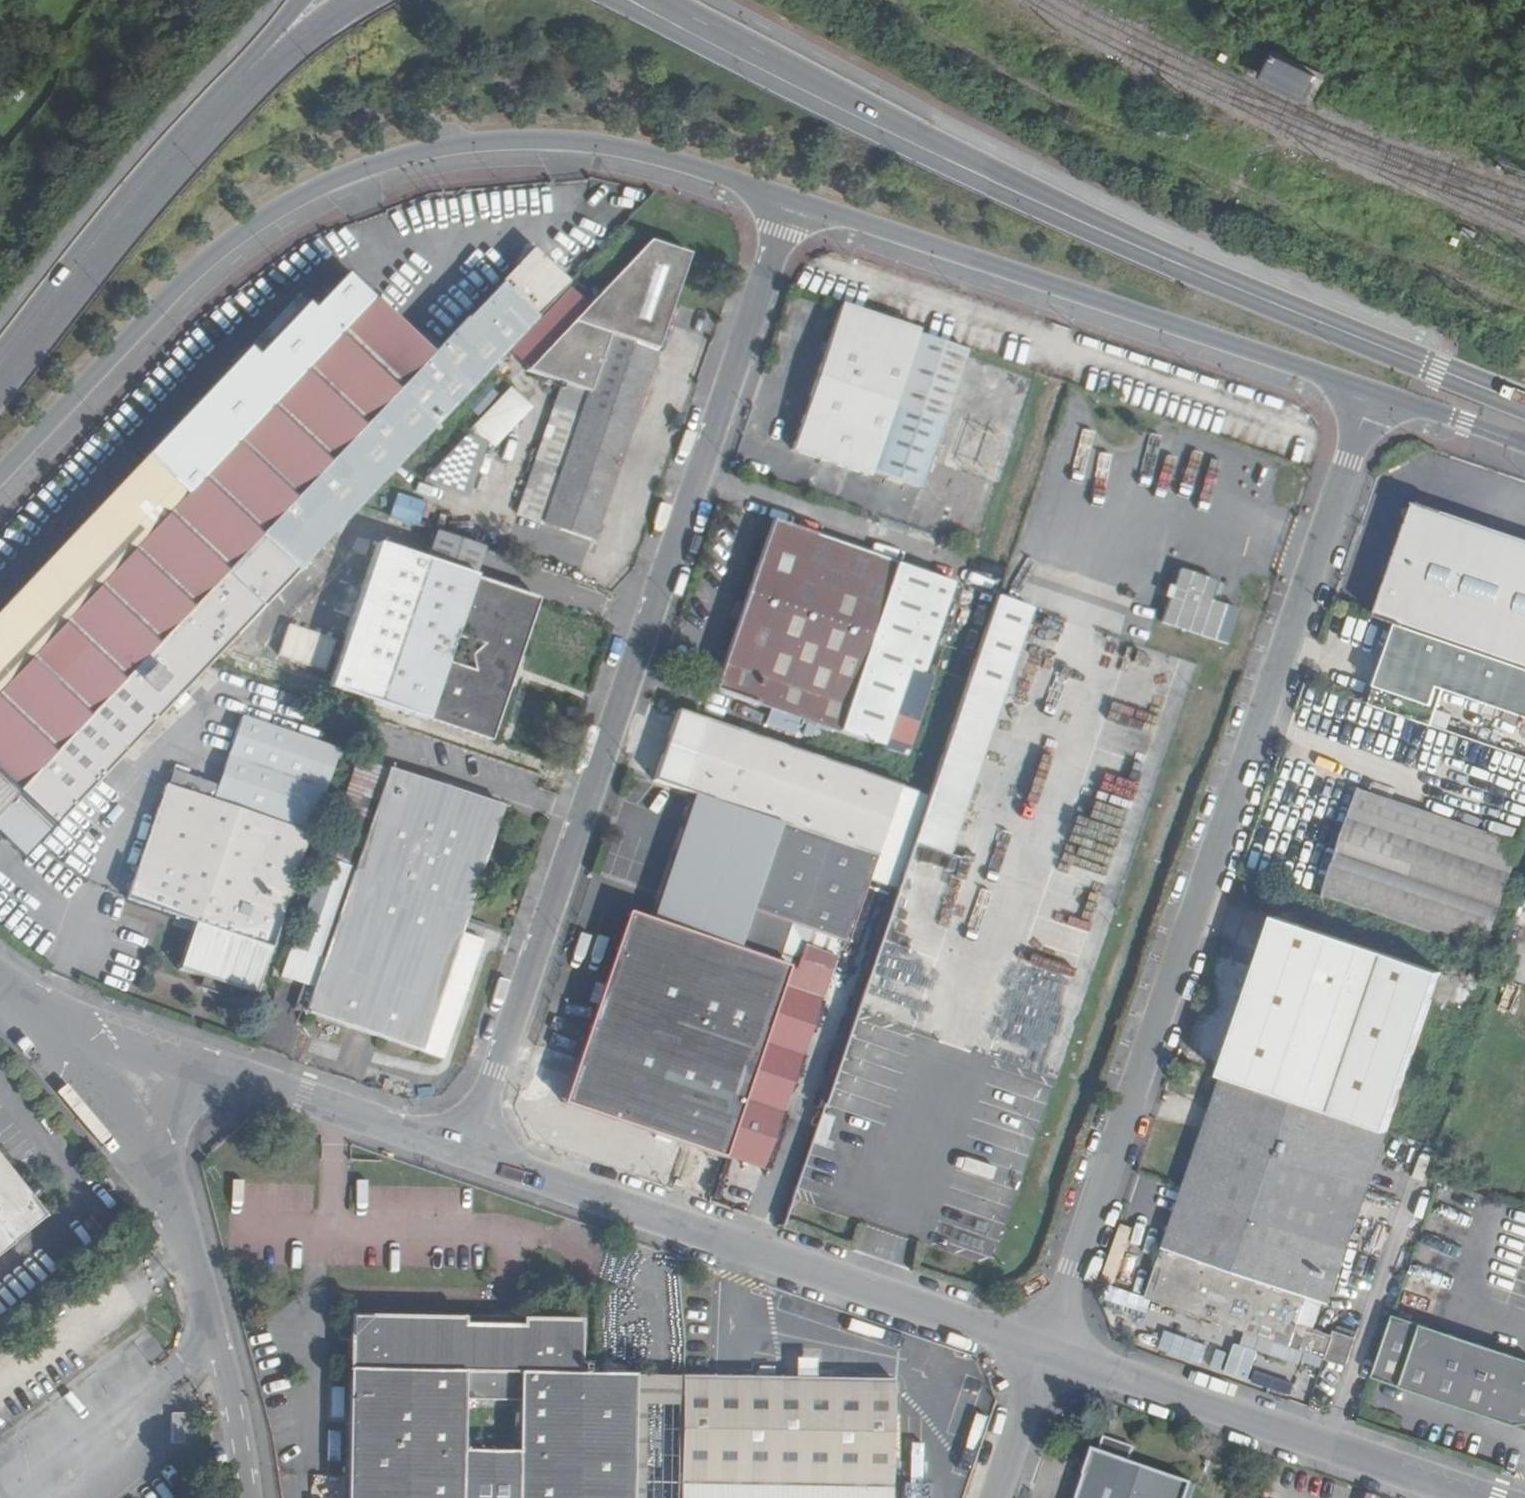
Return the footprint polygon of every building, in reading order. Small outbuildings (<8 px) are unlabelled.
[(1264,84),(1312,106),(1324,78),(1277,57),(1264,84)] [(683,253),(642,240),(527,360),(581,379),(549,483),(523,474),(508,513),(585,540),(683,253)] [(19,857),(286,572),(335,520),(520,321),(556,286),(518,251),(483,287),(451,321),(392,268),(357,306),(335,287),(272,350),(242,319),(219,342),(249,372),(233,387),(217,371),(137,458),(77,523),(0,605),(0,840),(19,857)] [(912,332),(836,306),(789,450),(864,476),(912,332)] [(927,471),(968,351),(912,332),(872,453),(927,471)] [(487,380),(467,404),(481,415),(501,391),(487,380)] [(456,495),(535,406),(510,384),(431,473),(456,495)] [(399,493),(391,515),(415,524),(424,502),(399,493)] [(1524,669),(1524,549),(1410,510),(1375,617),(1524,669)] [(905,755),(960,589),(770,523),(713,689),(905,755)] [(485,739),(532,602),(374,551),(329,685),(485,739)] [(1224,652),(1235,618),(1207,609),(1213,590),(1175,577),(1157,629),(1224,652)] [(1038,612),(1001,599),(916,843),(952,856),(1038,612)] [(1375,617),(1372,624),(1391,631),(1365,710),(1524,764),(1524,669),(1375,617)] [(327,668),(333,637),(286,627),(280,658),(327,668)] [(769,841),(866,874),(896,787),(673,710),(648,780),(775,824),(769,841)] [(346,751),(280,945),(321,960),(387,765),(346,751)] [(387,765),(321,960),(318,967),(312,989),(299,986),(292,1011),(412,1054),(494,800),(388,763),(387,765)] [(246,996),(300,837),(162,789),(123,901),(187,926),(173,970),(246,996)] [(1482,952),(1520,846),(1355,789),(1319,900),(1482,952)] [(843,942),(866,874),(769,841),(745,909),(796,926),(843,942)] [(796,926),(745,909),(730,953),(747,958),(782,970),(796,926)] [(1222,1073),(1387,1131),(1442,968),(1276,913),(1222,1073)] [(670,1014),(694,940),(628,918),(605,991),(670,1014)] [(747,958),(730,953),(694,940),(670,1014),(722,1031),(747,958)] [(684,1142),(724,1156),(787,972),(782,970),(747,958),(722,1031),(702,1089),(684,1142)] [(305,963),(299,986),(312,989),(318,967),(305,963)] [(787,972),(724,1156),(761,1168),(823,984),(787,972)] [(702,1089),(722,1031),(670,1014),(605,991),(585,1049),(702,1089)] [(684,1142),(702,1089),(585,1049),(568,1103),(684,1142)] [(1327,1307),(1387,1131),(1222,1073),(1147,1296),(1287,1345),(1294,1326),(1304,1297),(1327,1307)] [(45,1218),(0,1162),(0,1254),(45,1218)] [(1391,1311),(1371,1376),(1517,1427),(1524,1426),(1524,1357),(1391,1311)] [(681,1379),(584,1378),(573,1364),(570,1319),(345,1313),(342,1497),(677,1497),(681,1379)] [(1331,1337),(1294,1326),(1287,1345),(1324,1358),(1331,1337)] [(1334,1327),(1331,1337),(1324,1358),(1344,1365),(1354,1333),(1334,1327)] [(681,1379),(677,1497),(884,1497),(886,1381),(731,1379),(681,1379)] [(1193,1485),(1096,1452),(1079,1497),(1189,1497),(1193,1485)] [(312,1497),(329,1497),(330,1475),(313,1475),(312,1497)]
